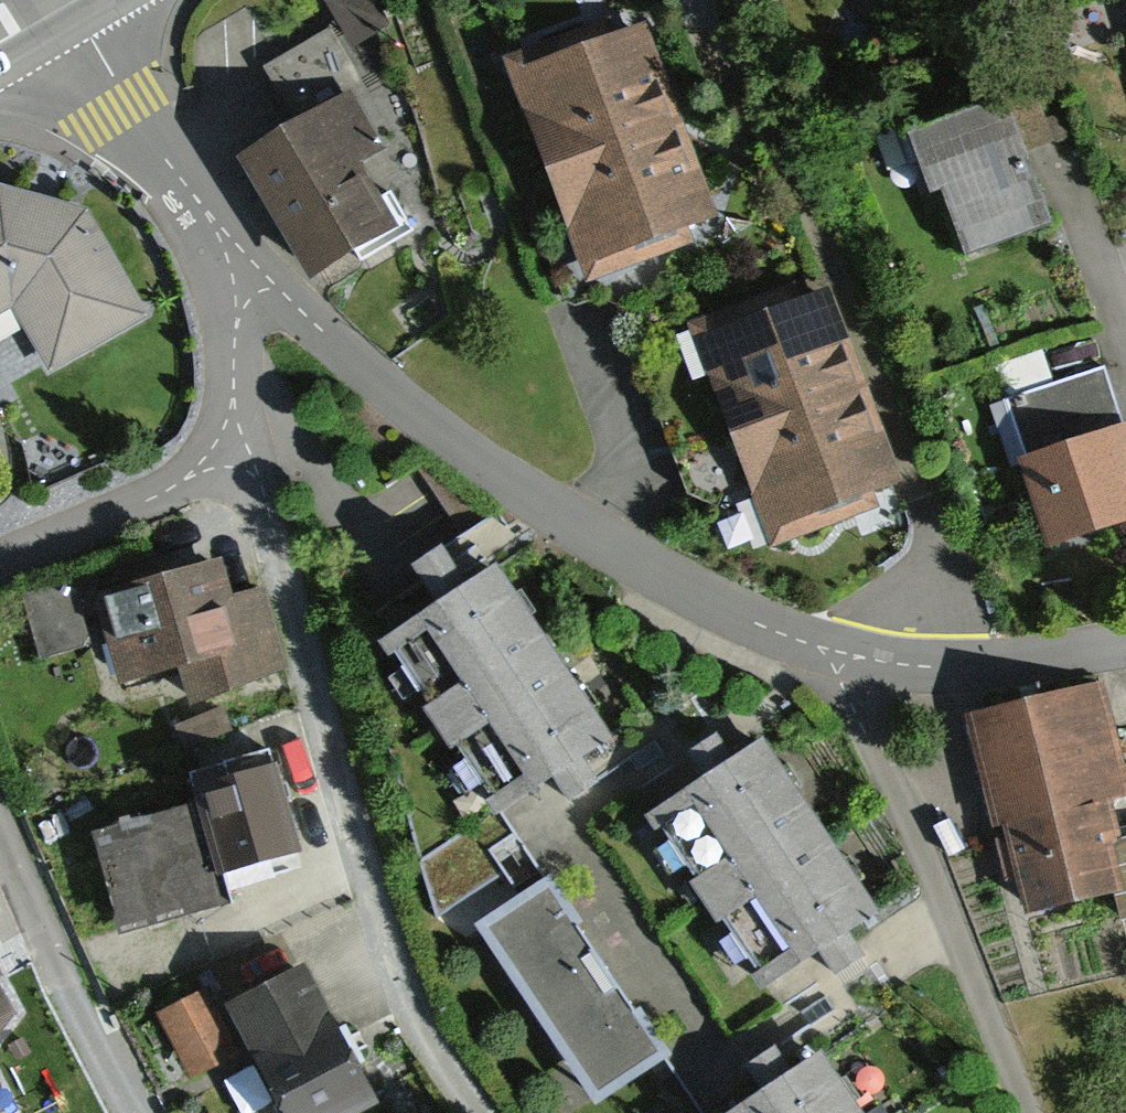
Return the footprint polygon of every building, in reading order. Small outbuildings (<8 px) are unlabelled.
[(509,67),(543,165),(675,120),(641,21),(509,67)] [(988,102),(901,137),(945,248),(1033,214),(988,102)] [(340,108),(242,167),(307,273),(405,214),(340,108)] [(543,165),(577,264),(710,219),(675,120),(543,165)] [(9,312),(41,374),(141,315),(82,217),(0,196),(0,317),(9,312)] [(690,342),(724,439),(863,391),(828,293),(690,342)] [(1009,400),(1027,455),(1124,424),(1106,369),(1009,400)] [(724,439),(758,537),(897,488),(863,391),(724,439)] [(1016,459),(1045,547),(1125,521),(1125,424),(1124,424),(1027,455),(1016,459)] [(192,714),(231,701),(292,667),(264,584),(235,594),(223,559),(93,602),(124,693),(179,674),(192,714)] [(376,641),(430,727),(540,659),(486,573),(376,641)] [(82,586),(37,602),(55,653),(101,637),(82,586)] [(430,727),(484,814),(594,745),(540,659),(430,727)] [(964,717),(992,827),(1007,824),(1030,912),(1111,891),(1119,889),(1107,842),(1122,838),(1113,803),(1125,799),(1125,759),(1124,760),(1105,681),(964,717)] [(197,816),(99,843),(125,935),(229,907),(223,884),(301,862),(270,750),(185,773),(197,816)] [(649,821),(702,905),(814,836),(761,751),(649,821)] [(702,905),(754,990),(866,921),(814,836),(702,905)] [(1107,842),(1119,889),(1111,891),(1118,918),(1125,916),(1125,837),(1122,838),(1107,842)] [(440,911),(507,888),(496,856),(430,879),(440,911)] [(544,890),(477,936),(598,1111),(665,1065),(544,890)] [(279,1112),(378,1112),(384,1110),(311,963),(226,1004),(279,1112)] [(19,1031),(0,990),(0,1040),(19,1031)] [(204,997),(156,1021),(189,1085),(237,1061),(204,997)] [(822,1058),(748,1112),(864,1112),(822,1058)]
